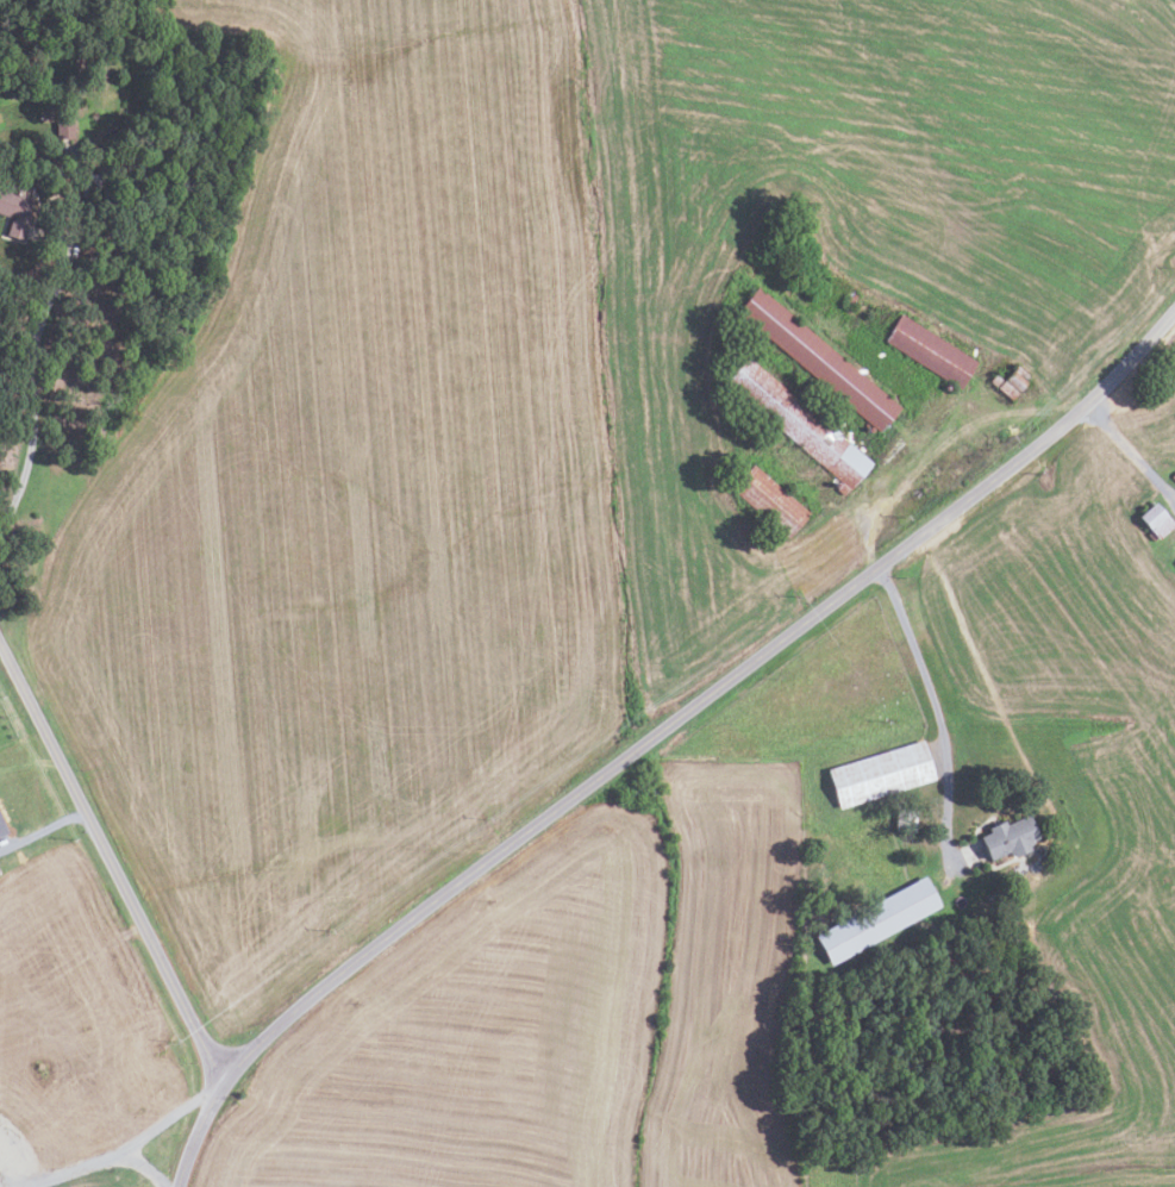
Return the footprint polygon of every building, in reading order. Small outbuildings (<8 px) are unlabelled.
[(71,123),(73,138),(56,139),(56,123),(71,123)] [(6,236),(23,242),(31,215),(27,214),(32,198),(0,188),(0,213),(11,217),(6,236)] [(881,430),(901,405),(754,288),(733,313),(881,430)] [(900,313),(882,341),(958,392),(977,364),(900,313)] [(850,488),(873,461),(744,356),(721,383),(850,488)] [(989,381),(1011,400),(1030,377),(1015,366),(1002,381),(995,375),(989,381)] [(811,514),(754,467),(732,492),(789,539),(811,514)] [(1138,517),(1158,539),(1174,525),(1155,502),(1138,517)] [(935,780),(923,742),(826,770),(838,808),(935,780)] [(917,811),(914,832),(895,831),(896,810),(917,811)] [(8,832),(0,814),(0,836),(8,832)] [(990,861),(1010,852),(1012,858),(1029,850),(1027,846),(1031,844),(1030,843),(1039,838),(1029,814),(1007,824),(1005,820),(987,829),(989,833),(980,837),(990,861)] [(831,967),(940,906),(924,876),(815,937),(831,967)]
